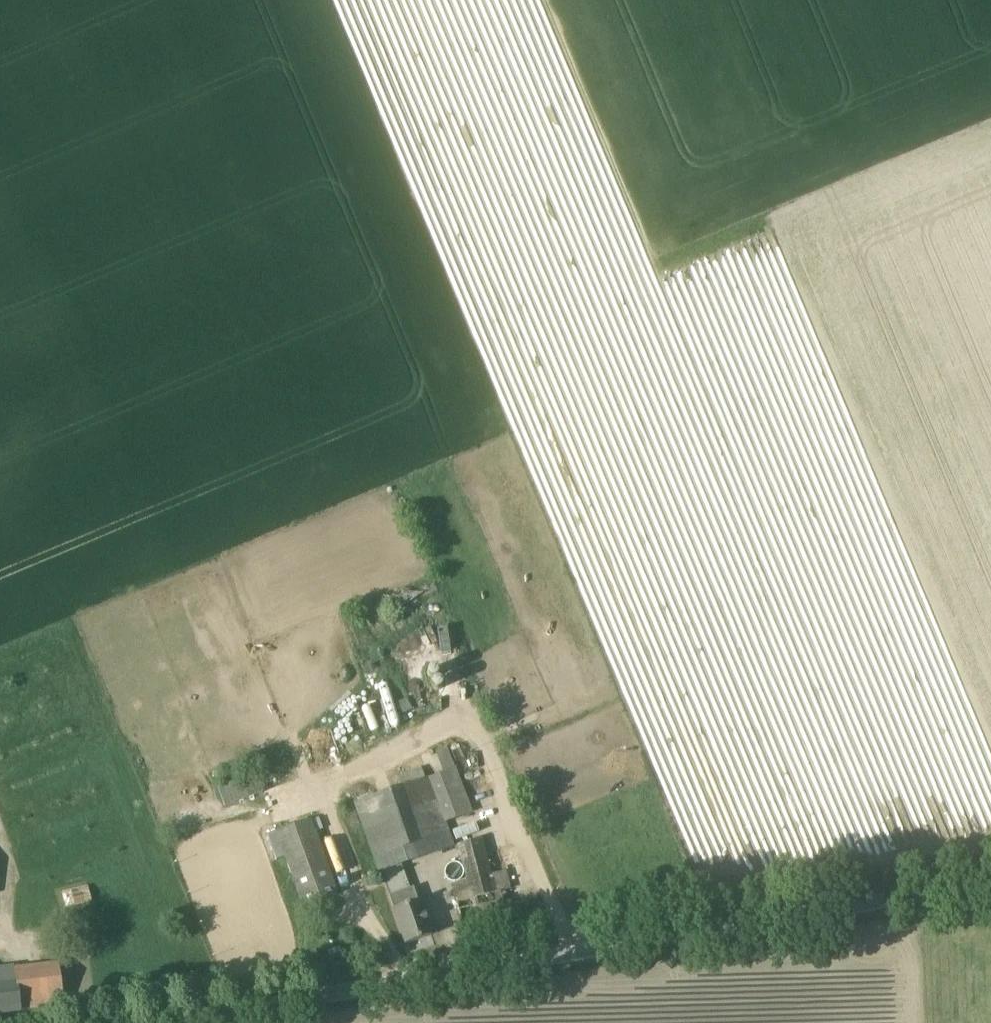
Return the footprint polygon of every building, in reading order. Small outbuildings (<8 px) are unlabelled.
[(387,680),(375,683),(385,727),(397,725),(387,680)] [(427,776),(353,803),(379,873),(453,847),(444,822),(470,812),(454,768),(428,778),(427,776)] [(268,790),(260,769),(220,784),(228,805),(268,790)] [(310,820),(276,833),(305,908),(338,895),(310,820)] [(499,892),(510,889),(506,870),(490,874),(480,838),(458,844),(467,880),(451,884),(456,903),(477,897),(483,917),(504,912),(499,892)] [(416,902),(411,888),(388,896),(393,909),(392,909),(404,944),(431,934),(418,901),(416,902)] [(21,1008),(65,1003),(60,962),(0,970),(0,1011),(21,1009),(21,1008)]
